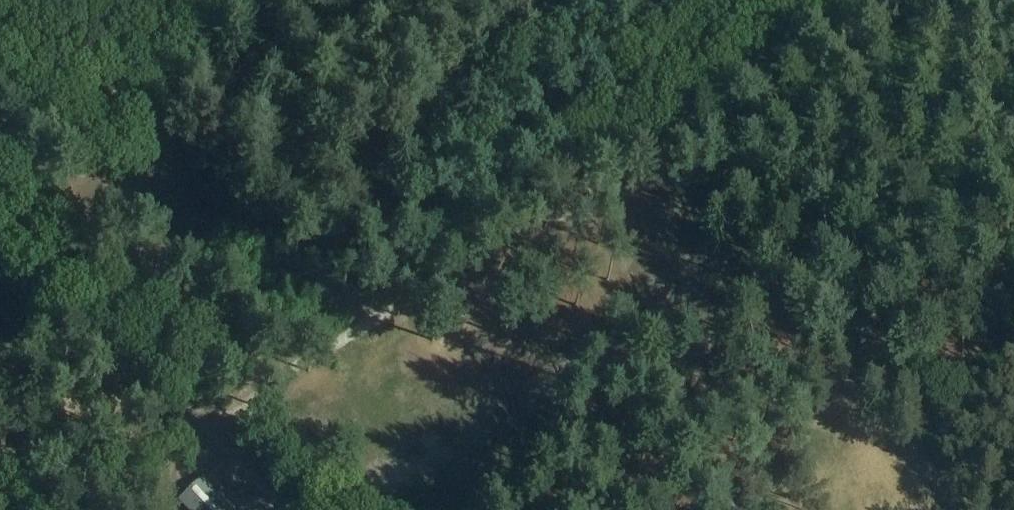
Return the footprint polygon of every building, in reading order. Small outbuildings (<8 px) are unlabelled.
[(211,473),(180,500),(190,509),(246,509),(211,473)]
